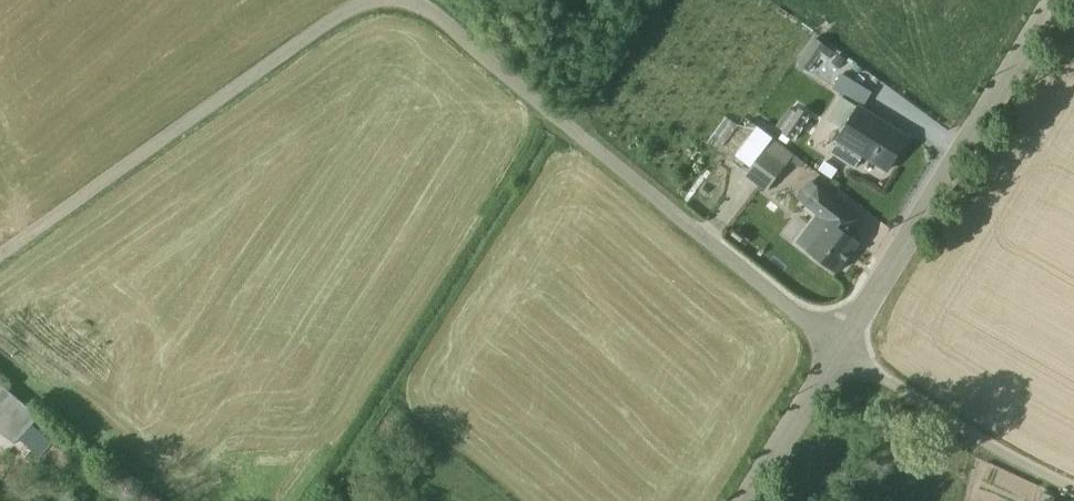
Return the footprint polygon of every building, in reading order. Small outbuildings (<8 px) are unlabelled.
[(814,39),(797,63),(808,71),(817,57),(824,61),(831,51),(814,39)] [(853,169),(862,155),(886,170),(887,169),(906,138),(860,109),(870,93),(870,92),(841,74),(831,89),(838,94),(838,95),(840,97),(827,120),(842,129),(828,153),(853,169)] [(777,138),(785,144),(789,138),(791,139),(792,137),(795,139),(797,136),(795,133),(797,130),(800,132),(803,128),(800,126),(803,121),(806,123),(809,119),(806,116),(807,114),(798,108),(794,112),(788,109),(778,124),(784,128),(777,138)] [(792,155),(771,139),(744,175),(765,191),(792,155)] [(797,243),(836,272),(858,244),(847,235),(858,220),(808,181),(795,198),(818,216),(797,243)] [(6,388),(0,394),(0,430),(16,444),(33,425),(21,415),(27,408),(21,403),(22,401),(6,388)] [(33,442),(30,446),(34,450),(37,446),(39,448),(36,451),(39,454),(42,451),(50,457),(59,446),(39,429),(30,440),(33,442)]
